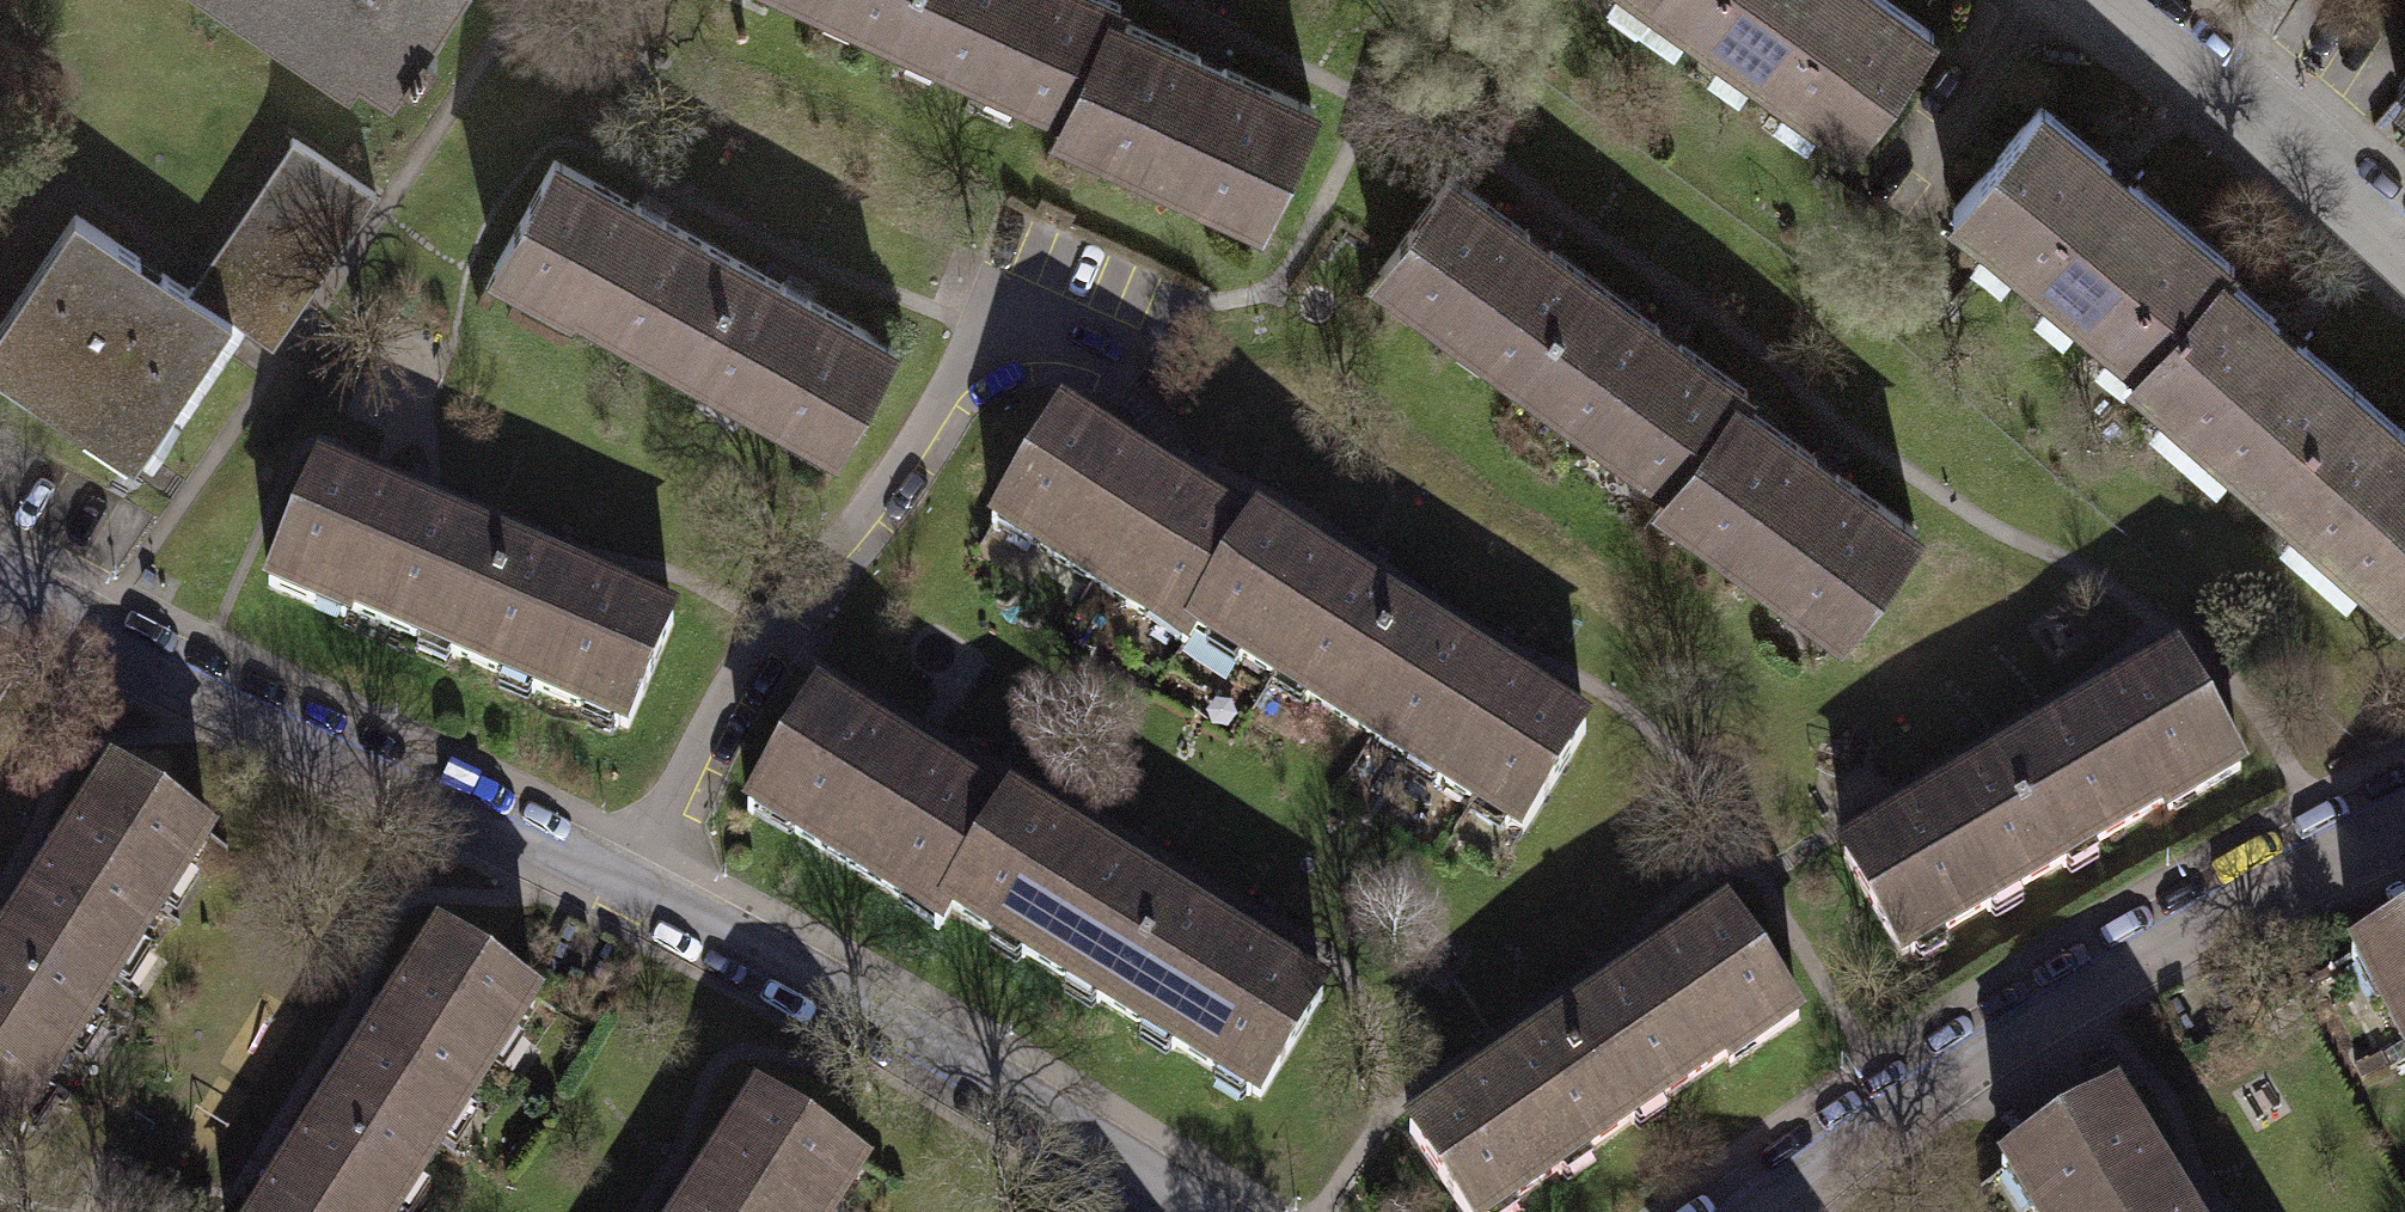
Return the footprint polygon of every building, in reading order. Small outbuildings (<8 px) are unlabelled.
[(385,86),(400,63),(419,75),(436,49),(423,40),(450,0),(255,0),(385,86)] [(894,30),(907,0),(825,0),(894,30)] [(1115,0),(907,0),(894,30),(1072,108),(1111,18),(1119,2),(1115,0)] [(1883,0),(1660,0),(1861,143),(1936,38),(1883,0)] [(1308,104),(1111,18),(1072,108),(1061,134),(1257,219),(1308,104)] [(2397,95),(2404,100),(2404,83),(2397,95)] [(1956,203),(2142,362),(2223,268),(2226,265),(2039,105),(1956,203)] [(366,191),(282,134),(178,286),(223,316),(262,343),(366,191)] [(736,260),(552,159),(493,266),(566,306),(572,295),(683,356),(736,260)] [(1584,282),(1439,175),(1369,270),(1514,376),(1584,282)] [(64,210),(0,306),(0,364),(133,452),(223,316),(178,286),(64,210)] [(885,342),(736,260),(683,356),(832,438),(885,342)] [(2223,268),(2142,362),(2127,379),(2398,610),(2404,602),(2404,424),(2223,268)] [(1732,391),(1584,282),(1514,376),(1662,486),(1726,399),(1732,391)] [(1904,530),(1726,399),(1662,486),(1654,497),(1832,628),(1904,530)] [(1241,538),(1049,418),(983,523),(1176,643),(1187,625),(1241,538)] [(500,554),(308,473),(263,576),(456,658),(500,554)] [(1248,527),(1241,538),(1187,625),(1364,735),(1395,685),(1369,669),(1400,621),(1248,527)] [(659,622),(500,554),(456,658),(615,725),(659,622)] [(1573,729),(1400,621),(1369,669),(1395,685),(1364,735),(1512,827),(1573,729)] [(2168,668),(1990,769),(2045,867),(2224,765),(2168,668)] [(995,819),(808,704),(744,807),(931,922),(941,906),(995,819)] [(1990,769),(1834,858),(1890,955),(2045,867),(1990,769)] [(109,983),(203,832),(111,776),(8,941),(53,968),(62,954),(109,983)] [(1002,806),(995,819),(941,906),(1103,1006),(1164,906),(1002,806)] [(1311,996),(1164,906),(1103,1006),(1249,1096),(1311,996)] [(1718,916),(1546,1033),(1611,1127),(1782,1009),(1718,916)] [(2354,961),(2404,1054),(2404,934),(2354,961)] [(420,1156),(529,990),(440,935),(337,1102),(420,1156)] [(109,983),(62,954),(53,968),(8,941),(0,954),(0,1157),(109,983)] [(1401,1132),(1456,1211),(1486,1211),(1611,1127),(1546,1033),(1401,1132)] [(855,1151),(763,1093),(688,1211),(816,1211),(855,1151)] [(420,1156),(337,1102),(267,1211),(384,1211),(420,1156)] [(2007,1172),(2033,1211),(2177,1211),(2110,1107),(2007,1172)]
